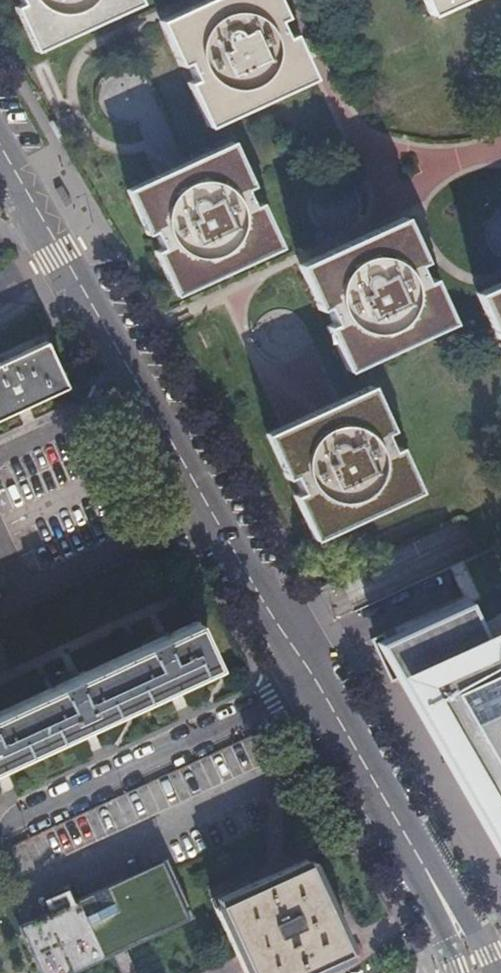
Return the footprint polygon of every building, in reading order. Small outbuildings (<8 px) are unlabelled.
[(39,43),(47,39),(46,36),(119,2),(121,5),(129,1),(129,0),(18,0),(39,43)] [(165,21),(209,118),(217,114),(216,110),(291,75),(292,78),(300,74),(266,0),(219,0),(175,21),(173,17),(165,21)] [(436,12),(461,0),(431,0),(436,12)] [(141,187),(132,191),(177,286),(186,282),(184,279),(259,245),(260,248),(268,244),(223,149),(214,153),(216,155),(142,190),(141,187)] [(312,260),(303,264),(347,361),(356,356),(355,353),(428,320),(430,323),(438,319),(395,222),(386,226),(388,230),(314,263),(312,260)] [(482,295),(500,335),(500,291),(492,295),(491,291),(482,295)] [(0,363),(0,419),(23,408),(66,389),(44,342),(0,363)] [(280,430),(271,434),(314,531),(323,527),(322,524),(397,490),(399,493),(408,489),(364,392),(355,396),(357,399),(281,433),(280,430)] [(480,640),(465,607),(378,647),(396,678),(500,859),(500,630),(480,640)] [(82,731),(167,692),(216,669),(195,624),(159,641),(157,635),(141,642),(143,648),(71,681),(67,672),(52,679),(54,682),(50,684),(53,690),(0,714),(0,769),(82,731)] [(162,859),(16,926),(37,972),(72,972),(107,957),(109,961),(119,956),(129,952),(128,950),(127,949),(191,920),(162,859)] [(219,908),(240,953),(243,960),(249,972),(306,972),(349,953),(308,867),(219,908)] [(226,964),(200,972),(229,972),(226,964)]
